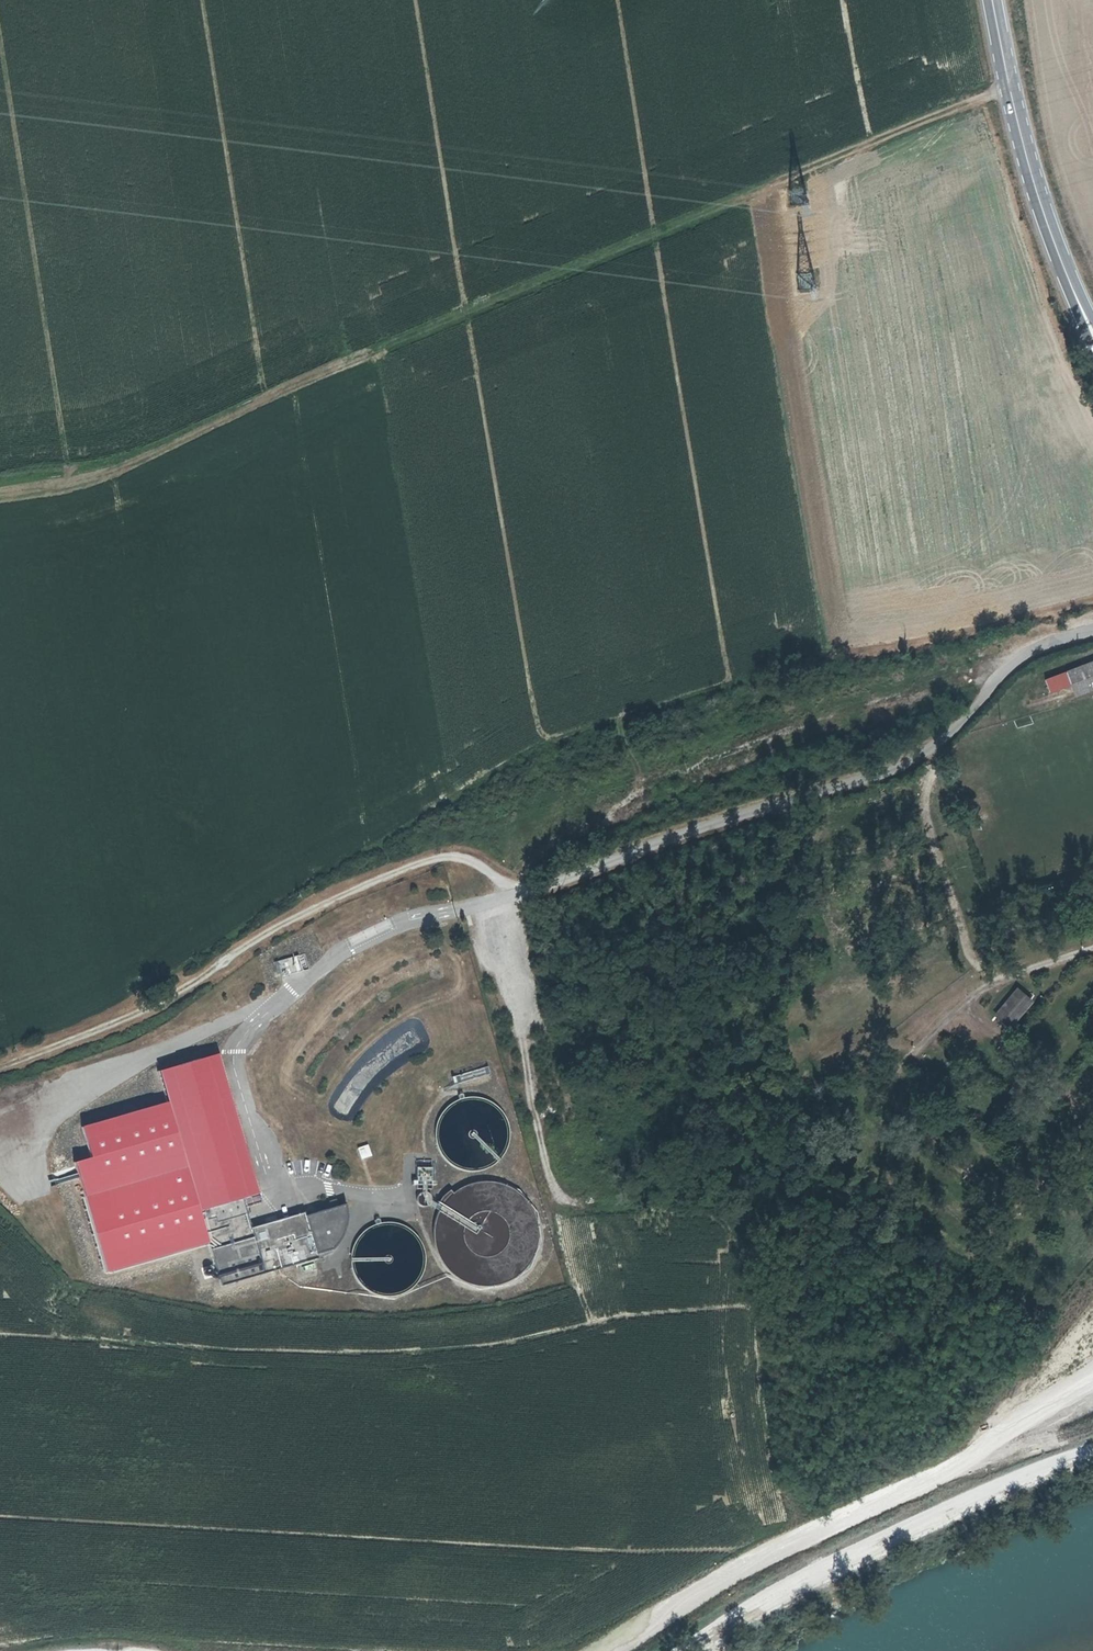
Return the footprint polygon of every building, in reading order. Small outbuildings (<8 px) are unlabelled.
[(790,203),(801,203),(801,189),(790,189),(790,203)] [(1069,684),(1074,697),(1092,690),(1092,662),(1042,681),(1047,693),(1065,686),(1069,684)] [(1026,1002),(1014,992),(1004,1003),(1005,1004),(993,1019),(1007,1030),(1014,1022),(1013,1022),(1029,1004),(1026,1002)] [(259,1195),(219,1055),(158,1072),(167,1103),(81,1128),(90,1159),(75,1164),(106,1274),(209,1245),(200,1212),(245,1199),(259,1195)] [(300,1160),(291,1162),(293,1174),(302,1173),(300,1160)] [(422,1206),(430,1201),(425,1192),(417,1197),(422,1206)] [(200,1212),(209,1245),(221,1286),(334,1254),(343,1243),(349,1229),(351,1215),(349,1203),(307,1215),(306,1212),(253,1227),(245,1199),(200,1212)]
